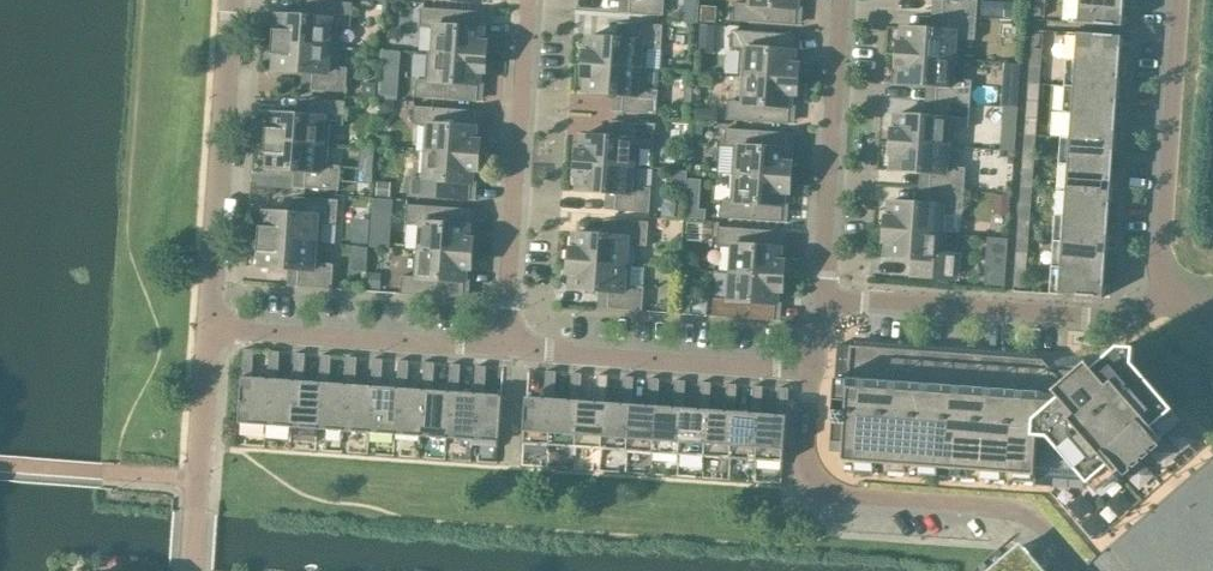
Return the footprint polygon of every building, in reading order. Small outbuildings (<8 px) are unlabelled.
[(629,14),(663,16),(664,0),(630,0),(629,14)] [(750,4),(734,3),(733,21),(794,25),(795,9),(797,9),(798,0),(750,0),(750,4)] [(942,15),(976,17),(977,0),(943,0),(942,15)] [(1077,24),(1122,27),(1124,0),(1079,0),(1077,24)] [(274,42),(335,47),(337,27),(350,28),(352,3),(318,1),(317,17),(277,15),(276,30),(275,30),(274,42)] [(1034,2),(1033,15),(1044,16),(1045,2),(1034,2)] [(1004,10),(1004,17),(1019,18),(1019,4),(1012,4),(1004,10)] [(427,53),(486,57),(487,42),(482,42),(483,29),(482,28),(483,12),(421,8),(420,26),(435,27),(433,52),(427,52),(427,53)] [(975,40),(976,17),(942,15),(941,30),(902,28),(900,43),(898,43),(897,55),(954,59),(955,39),(975,40)] [(583,64),(646,69),(647,49),(661,50),(663,25),(629,23),(627,40),(588,37),(587,52),(584,52),(583,64)] [(739,75),(798,79),(799,64),(794,64),(795,51),(793,51),(794,34),(732,30),(731,48),(741,49),(739,75)] [(1117,89),(1119,64),(1121,36),(1077,33),(1075,60),(1073,86),(1117,89)] [(1032,35),(1031,49),(1042,49),(1043,35),(1032,35)] [(335,48),(335,47),(274,42),(273,55),(274,55),(273,70),(313,73),(312,90),(346,92),(348,68),(328,66),(329,47),(335,48)] [(1031,49),(1029,66),(1040,66),(1042,49),(1031,49)] [(485,72),(486,57),(427,53),(425,80),(416,79),(414,97),(477,101),(478,85),(479,85),(480,72),(485,72)] [(952,79),(954,59),(897,55),(896,67),(899,68),(898,83),(937,86),(936,102),(970,104),(972,80),(952,79)] [(644,89),(646,69),(583,64),(582,77),(585,77),(584,92),(623,95),(622,112),(656,114),(658,90),(644,89)] [(1029,66),(1028,83),(1039,84),(1040,66),(1029,66)] [(796,94),(798,79),(739,75),(739,76),(744,77),(743,102),(727,101),(726,119),(788,124),(789,107),(791,107),(792,94),(796,94)] [(363,81),(363,94),(374,95),(375,82),(363,81)] [(382,81),(381,95),(396,95),(396,82),(382,81)] [(1028,83),(1027,100),(1038,101),(1039,84),(1028,83)] [(1116,115),(1117,89),(1073,86),(1071,112),(1069,138),(1114,141),(1116,115)] [(266,140),(328,145),(330,125),(343,126),(345,101),(311,99),(310,116),(270,113),(269,128),(266,128),(266,140)] [(1027,100),(1026,117),(1037,118),(1038,101),(1027,100)] [(968,128),(970,104),(936,102),(935,117),(895,115),(894,130),(891,130),(891,142),(953,147),(955,127),(968,128)] [(694,103),(693,114),(706,115),(706,109),(700,103),(694,103)] [(426,152),(479,156),(480,141),(475,140),(476,127),(475,127),(476,111),(414,106),(412,124),(428,125),(426,152)] [(1026,117),(1024,135),(1035,135),(1037,118),(1026,117)] [(576,163),(639,167),(639,166),(633,166),(634,147),(654,148),(656,124),(622,121),(620,138),(581,135),(580,150),(577,150),(576,163)] [(732,174),(791,178),(792,163),(787,162),(788,149),(786,149),(787,133),(725,129),(724,146),(734,147),(732,174)] [(1024,135),(1023,152),(1034,153),(1035,135),(1024,135)] [(1112,167),(1114,141),(1069,138),(1067,164),(1066,190),(1110,193),(1112,167)] [(327,165),(328,145),(266,140),(265,153),(268,153),(266,168),(306,171),(305,188),(339,190),(341,166),(327,165)] [(953,148),(953,147),(891,142),(890,155),(892,155),(891,170),(931,173),(930,189),(964,191),(965,168),(946,166),(947,147),(953,148)] [(478,171),(479,156),(426,152),(424,178),(409,177),(407,195),(470,200),(471,184),(472,184),(473,170),(478,171)] [(1023,152),(1022,169),(1033,170),(1034,153),(1023,152)] [(637,187),(639,167),(576,163),(575,175),(578,175),(577,191),(616,193),(615,210),(649,213),(651,188),(637,187)] [(1022,169),(1021,186),(1032,187),(1033,170),(1022,169)] [(790,193),(791,178),(732,174),(730,200),(720,199),(719,218),(781,222),(782,206),(784,206),(785,192),(790,193)] [(377,182),(376,195),(385,195),(386,182),(377,182)] [(1021,186),(1019,203),(1031,204),(1032,187),(1021,186)] [(962,215),(964,191),(930,189),(929,205),(889,202),(888,217),(885,217),(884,229),(947,234),(947,233),(941,232),(943,213),(962,215)] [(1108,219),(1110,193),(1066,190),(1064,215),(1062,241),(1106,244),(1108,219)] [(997,195),(996,209),(1009,210),(1010,195),(997,195)] [(258,239),(321,243),(323,223),(336,224),(338,200),(304,197),(303,214),(263,211),(262,227),(259,226),(258,239)] [(376,200),(375,214),(384,214),(385,201),(376,200)] [(1019,203),(1018,221),(1029,221),(1031,204),(1019,203)] [(419,250),(472,254),(473,239),(468,239),(469,225),(468,225),(469,209),(407,205),(405,223),(421,224),(419,250)] [(686,207),(686,218),(697,219),(698,213),(692,207),(686,207)] [(569,261),(632,266),(632,265),(626,264),(627,245),(647,247),(648,222),(614,220),(613,236),(574,234),(573,249),(570,249),(569,261)] [(1018,221),(1017,238),(1028,239),(1029,221),(1018,221)] [(730,273),(784,276),(785,261),(780,261),(781,248),(779,248),(780,231),(718,227),(717,245),(732,246),(730,273)] [(946,254),(947,234),(884,229),(883,242),(886,242),(885,257),(925,260),(924,277),(958,279),(959,255),(946,254)] [(1017,238),(1016,251),(1027,252),(1028,239),(1017,238)] [(321,244),(321,243),(258,239),(258,251),(260,251),(259,267),(299,270),(298,286),(332,289),(334,264),(314,263),(316,244),(321,244)] [(1103,298),(1106,244),(1062,241),(1058,295),(1103,298)] [(471,269),(472,254),(419,250),(417,277),(402,276),(400,294),(463,298),(464,282),(465,282),(466,269),(471,269)] [(1016,251),(1015,269),(1026,269),(1027,252),(1016,251)] [(630,286),(632,266),(569,261),(568,274),(571,274),(570,289),(609,292),(608,309),(642,311),(644,287),(630,286)] [(1015,269),(1014,287),(1025,287),(1026,269),(1015,269)] [(369,272),(368,288),(378,288),(378,273),(369,272)] [(782,291),(784,276),(730,273),(728,299),(713,298),(712,316),(774,321),(776,295),(777,295),(778,291),(782,291)] [(681,297),(680,312),(693,312),(694,298),(681,297)] [(1130,342),(1122,349),(1120,348),(1119,348),(1094,370),(1088,364),(1082,370),(1078,365),(1070,365),(1062,367),(1054,373),(1043,360),(837,345),(835,379),(832,422),(831,422),(829,451),(839,452),(838,465),(1041,479),(1121,570),(1212,570),(1212,438),(1130,342)] [(244,349),(238,423),(239,423),(265,425),(269,379),(267,379),(252,378),(254,350),(244,349)] [(269,379),(265,425),(291,427),(294,381),(293,381),(286,380),(277,379),(279,352),(269,351),(267,379),(269,379)] [(294,381),(291,427),(317,429),(320,382),(319,382),(303,381),(305,354),(295,353),(293,381),(294,381)] [(320,382),(317,429),(343,431),(346,384),(345,384),(329,383),(331,355),(321,355),(319,382),(320,382)] [(346,384),(343,431),(369,433),(372,386),(371,386),(355,385),(357,357),(347,357),(345,384),(346,384)] [(372,386),(369,433),(394,435),(398,388),(397,388),(381,387),(383,359),(373,358),(371,386),(372,386)] [(398,388),(394,435),(420,436),(424,390),(422,390),(407,389),(409,361),(399,360),(397,388),(398,388)] [(424,390),(420,436),(446,438),(449,392),(448,392),(433,390),(435,363),(424,362),(422,390),(424,390)] [(449,392),(446,438),(472,440),(475,394),(474,393),(458,392),(460,365),(450,364),(448,392),(449,392)] [(475,394),(472,440),(499,442),(502,395),(500,395),(484,394),(486,366),(476,366),(474,393),(475,394)] [(526,397),(523,444),(550,446),(553,399),(554,399),(556,372),(546,371),(544,398),(528,397),(526,397)] [(553,399),(550,446),(575,447),(579,401),(580,401),(582,373),(572,373),(570,400),(554,399),(553,399)] [(579,401),(575,447),(601,449),(605,403),(606,403),(608,375),(597,374),(596,402),(580,401),(579,401)] [(605,403),(601,449),(627,451),(630,405),(631,405),(633,377),(623,376),(621,404),(606,403),(605,403)] [(630,405),(627,451),(653,453),(656,406),(657,407),(659,379),(649,378),(647,406),(631,405),(630,405)] [(656,406),(653,453),(679,455),(682,408),(683,408),(685,381),(675,380),(673,408),(657,407),(656,406)] [(682,408),(679,455),(705,457),(708,410),(709,410),(711,383),(701,382),(699,410),(683,408),(682,408)] [(708,410),(705,457),(730,458),(734,412),(735,412),(737,384),(727,384),(725,411),(709,410),(708,410)] [(734,412),(730,458),(756,460),(760,414),(761,414),(763,386),(753,386),(751,413),(735,412),(734,412)] [(760,414),(756,460),(783,462),(788,388),(778,387),(776,415),(761,414),(760,414)] [(1020,546),(991,570),(1042,570),(1020,546)]
